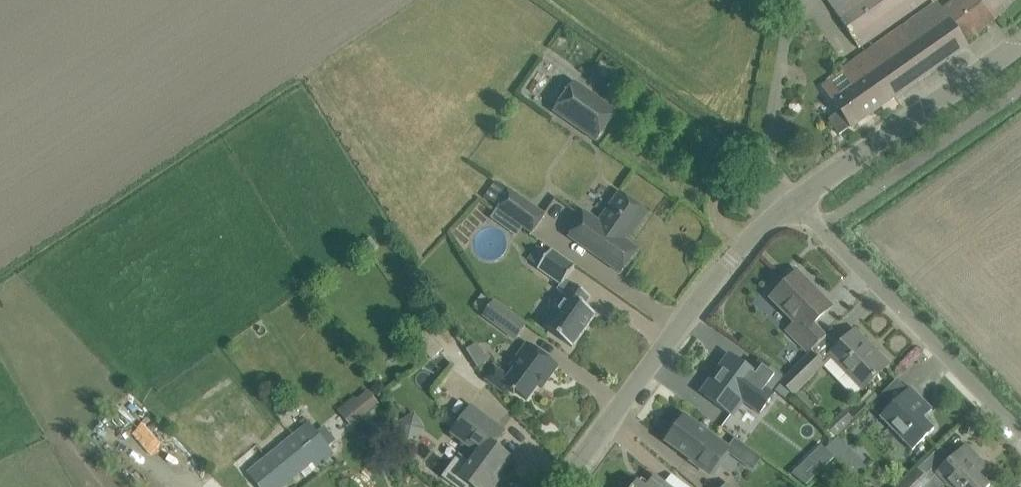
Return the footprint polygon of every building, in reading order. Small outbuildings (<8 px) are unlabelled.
[(823,85),(834,101),(841,112),(830,120),(840,135),(966,46),(964,43),(942,7),(937,0),(936,0),(870,47),(866,53),(842,70),(843,72),(823,85)] [(868,44),(929,0),(829,0),(866,53),(870,47),(868,44)] [(942,7),(964,43),(996,19),(1016,0),(952,0),(942,7)] [(553,113),(595,143),(617,112),(575,82),(553,113)] [(496,182),(485,198),(498,207),(498,208),(524,227),(532,233),(545,215),(511,190),(510,191),(496,182)] [(648,212),(632,201),(620,192),(599,222),(586,213),(569,237),(621,274),(638,249),(628,242),(648,212)] [(552,249),(549,253),(538,245),(529,259),(540,266),(538,269),(561,285),(558,289),(567,295),(545,328),(573,347),(596,314),(584,306),(591,297),(566,279),(576,265),(552,249)] [(804,331),(795,340),(807,352),(825,335),(814,323),(831,306),(816,290),(813,294),(795,275),(771,298),(804,331)] [(525,325),(482,295),(474,306),(485,313),(482,316),(515,339),(525,325)] [(425,328),(413,340),(431,360),(443,348),(425,328)] [(829,356),(863,390),(885,367),(868,350),(871,347),(854,330),(829,356)] [(558,366),(542,354),(527,343),(510,366),(515,370),(510,376),(494,365),(484,379),(503,392),(505,389),(512,394),(515,391),(527,400),(544,377),(548,380),(558,366)] [(792,395),(793,396),(822,367),(809,353),(780,383),(781,384),(792,395)] [(720,375),(705,396),(732,415),(742,401),(760,414),(774,395),(769,392),(780,376),(777,373),(760,362),(753,372),(730,356),(717,373),(720,375)] [(788,401),(792,395),(781,384),(776,391),(788,401)] [(365,387),(337,410),(352,427),(379,404),(365,387)] [(880,417),(913,450),(934,429),(919,414),(928,405),(911,387),(880,417)] [(442,477),(456,486),(469,486),(470,485),(473,486),(487,486),(499,469),(502,471),(512,459),(494,446),(505,431),(470,407),(450,435),(461,442),(463,439),(478,449),(475,453),(469,462),(458,454),(442,477)] [(845,410),(826,428),(828,430),(836,438),(855,420),(854,420),(849,415),(845,410)] [(406,438),(424,429),(414,411),(397,421),(406,438)] [(710,436),(685,418),(677,428),(673,425),(664,437),(668,440),(667,442),(692,460),(691,461),(709,475),(729,449),(710,435),(710,436)] [(259,486),(284,486),(331,449),(309,422),(247,472),(259,486)] [(839,437),(827,447),(837,458),(848,447),(839,437)] [(918,471),(929,482),(936,474),(945,483),(949,486),(989,486),(990,486),(979,475),(975,470),(984,462),(966,444),(952,458),(941,448),(940,449),(918,471)] [(835,458),(822,445),(792,474),(807,485),(835,458)] [(929,482),(918,471),(901,486),(923,486),(929,482)] [(655,477),(647,486),(669,486),(655,477)]
